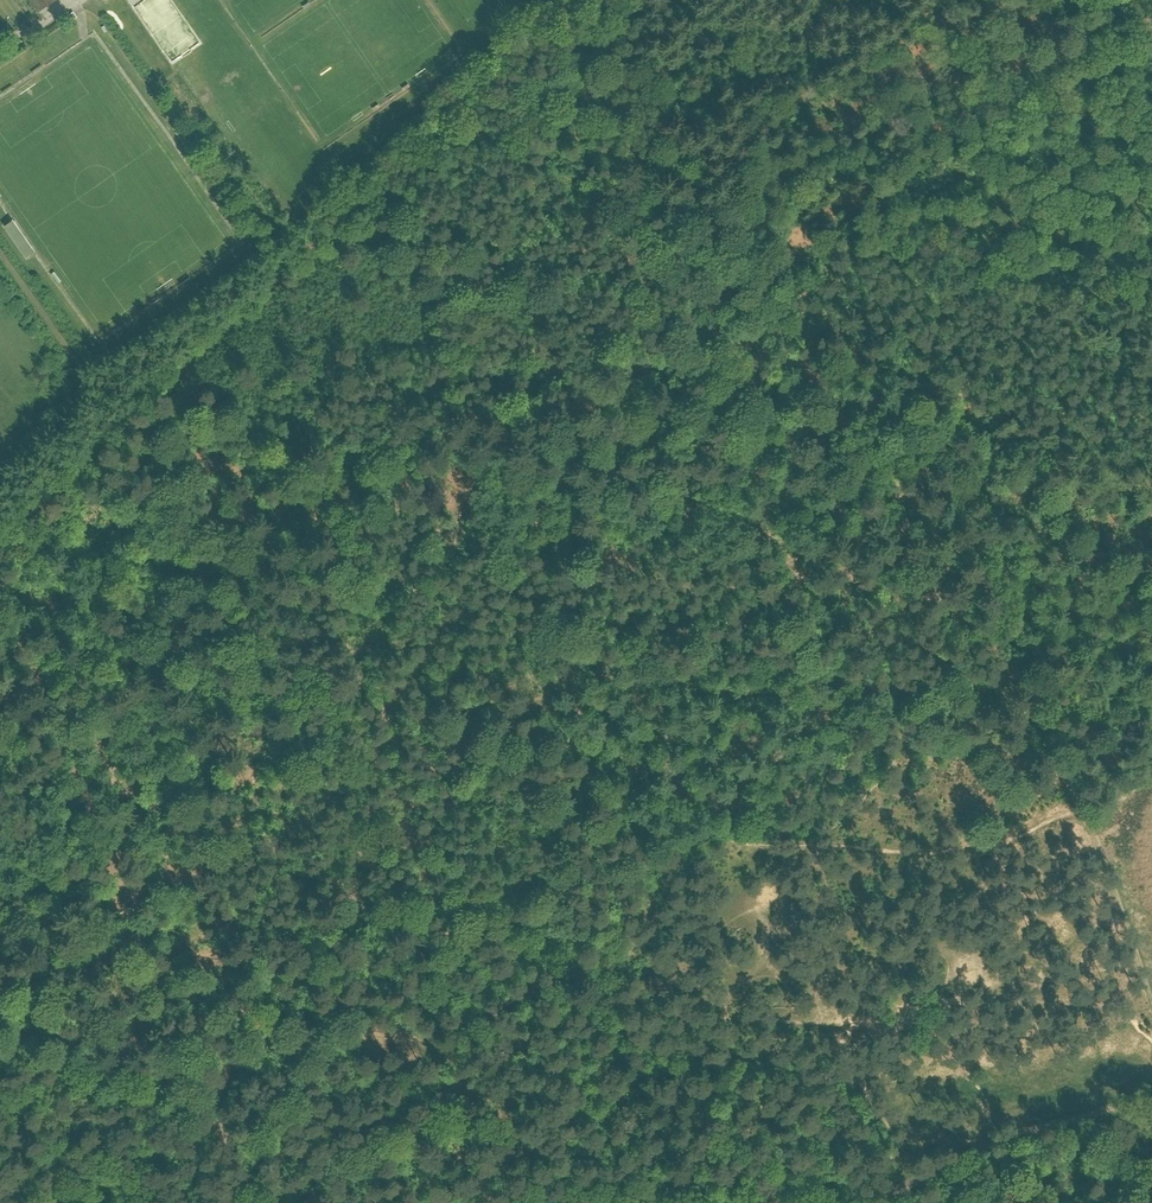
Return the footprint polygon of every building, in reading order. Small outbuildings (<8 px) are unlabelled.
[(39,12),(41,10),(55,0),(31,0),(39,12)] [(1,221),(14,243),(23,238),(10,216),(1,221)] [(46,362),(38,365),(42,373),(49,370),(46,362)]
